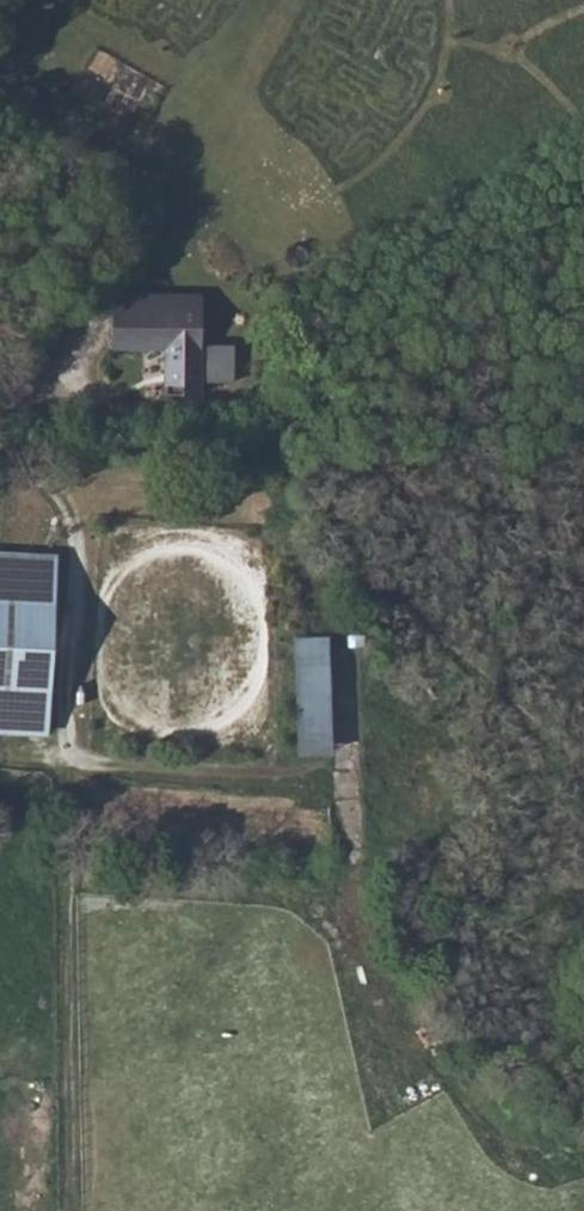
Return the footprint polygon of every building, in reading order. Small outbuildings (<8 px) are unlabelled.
[(196,306),(110,306),(110,318),(196,318),(196,306)] [(196,318),(110,318),(110,356),(196,356),(196,318)] [(37,732),(32,566),(0,566),(0,733),(37,732)] [(298,755),(332,754),(331,661),(360,660),(361,637),(295,638),(298,755)]
